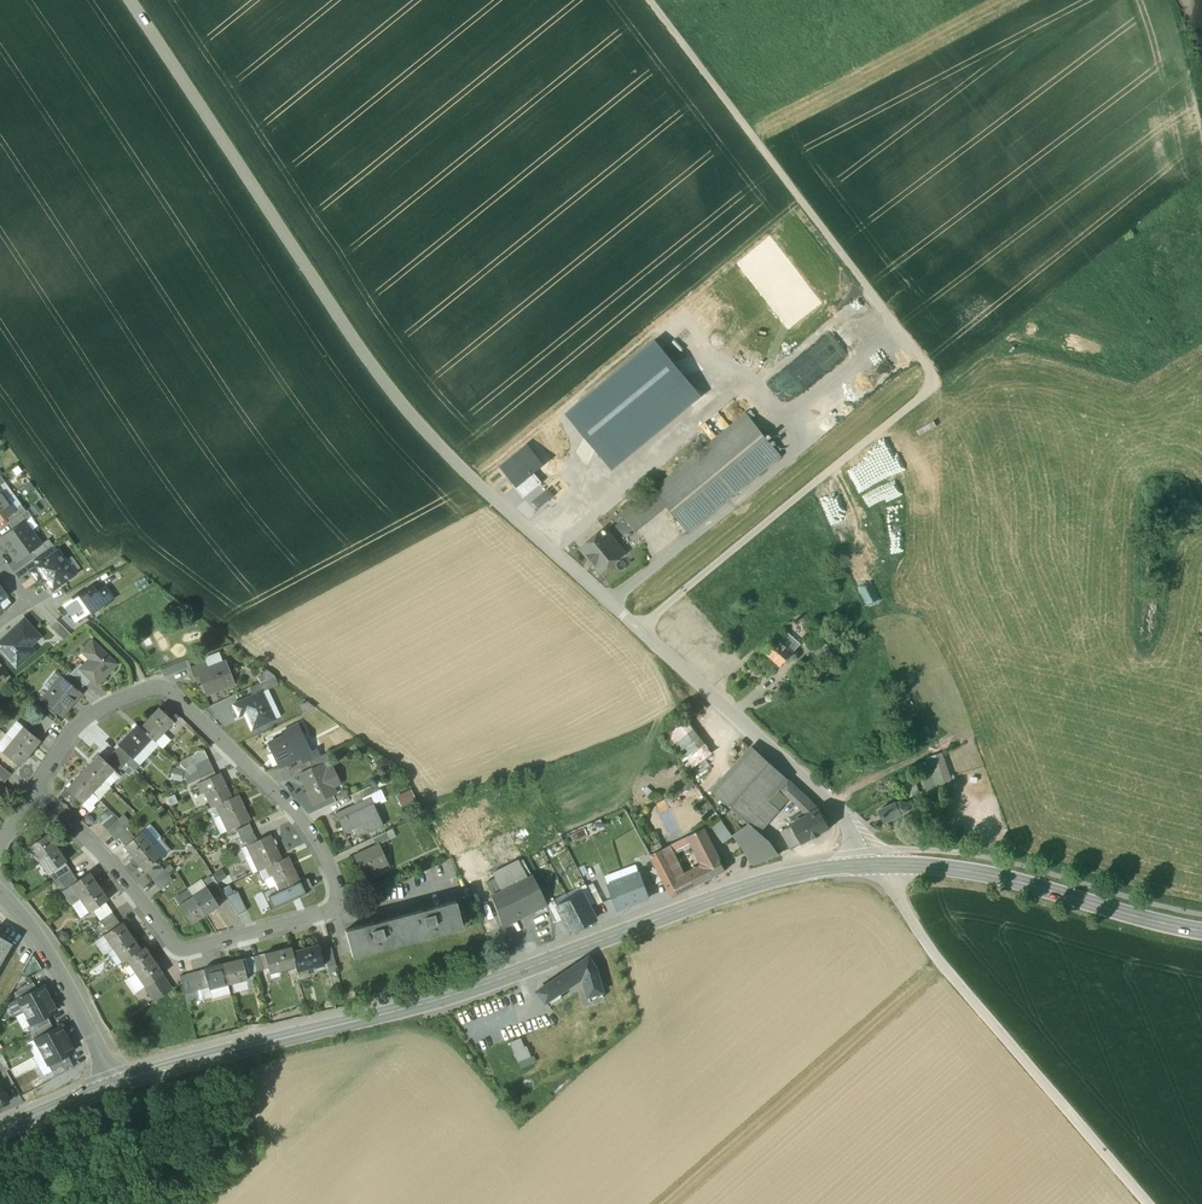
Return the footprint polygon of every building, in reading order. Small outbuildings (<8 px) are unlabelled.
[(655,340),(566,415),(605,461),(694,386),(655,340)] [(747,414),(654,490),(667,506),(688,533),(781,456),(778,452),(781,450),(777,445),(774,448),(747,414)] [(528,447),(502,468),(517,486),(533,473),(543,465),(528,447)] [(517,486),(515,488),(524,498),(542,483),(533,473),(517,486)] [(554,496),(549,489),(533,502),(539,509),(554,496)] [(654,490),(623,515),(636,531),(667,506),(654,490)] [(0,503),(0,521),(7,516),(14,511),(13,510),(5,499),(0,503)] [(21,505),(13,510),(14,511),(7,516),(11,522),(26,511),(21,505)] [(11,522),(10,523),(14,529),(24,521),(32,516),(28,510),(26,511),(11,522)] [(14,529),(1,538),(9,550),(33,533),(24,521),(14,529)] [(624,554),(605,530),(582,548),(590,558),(589,558),(593,564),(594,563),(602,572),(624,554)] [(33,533),(9,550),(17,562),(31,552),(41,545),(33,533)] [(41,545),(31,552),(35,558),(51,547),(53,545),(49,539),(41,545)] [(861,595),(874,589),(854,544),(841,549),(861,595)] [(35,558),(33,560),(38,566),(55,554),(51,547),(35,558)] [(38,566),(30,572),(33,576),(36,574),(40,579),(44,576),(53,588),(73,574),(58,552),(55,554),(38,566)] [(91,613),(104,604),(96,593),(92,588),(73,602),(72,600),(64,606),(69,613),(75,620),(76,620),(89,611),(91,613)] [(104,588),(96,593),(104,604),(105,606),(113,600),(104,588)] [(75,620),(69,613),(62,618),(72,629),(79,624),(76,620),(75,620)] [(9,634),(9,636),(6,639),(3,639),(0,642),(0,649),(16,666),(28,656),(24,651),(40,637),(24,620),(9,634)] [(71,635),(56,620),(50,627),(64,641),(71,635)] [(830,623),(807,640),(813,647),(835,629),(830,623)] [(801,645),(785,631),(785,630),(778,638),(791,650),(793,648),(796,650),(801,645)] [(778,638),(777,638),(764,652),(780,667),(793,652),(791,650),(778,638)] [(116,664),(92,640),(82,651),(90,658),(82,666),(80,664),(77,666),(91,680),(96,685),(116,664)] [(822,644),(818,645),(816,648),(816,652),(817,655),(820,657),(824,658),(827,656),(830,653),(830,650),(829,646),(826,644),(822,644)] [(219,653),(205,659),(205,661),(208,668),(222,663),(219,653)] [(205,661),(190,667),(193,674),(208,668),(205,661)] [(208,668),(193,674),(194,678),(198,676),(206,696),(207,696),(206,695),(217,691),(217,692),(218,691),(216,687),(222,685),(224,689),(235,685),(226,661),(222,663),(208,668)] [(91,680),(77,666),(70,673),(84,684),(86,686),(91,680)] [(70,673),(68,671),(62,679),(78,692),(84,684),(70,673)] [(257,677),(261,684),(274,677),(269,671),(257,677)] [(60,677),(49,691),(50,692),(43,700),(61,715),(73,700),(74,700),(80,694),(78,692),(62,679),(60,677)] [(250,689),(253,696),(261,692),(278,684),(275,677),(274,677),(261,684),(250,689)] [(253,696),(233,705),(238,716),(248,712),(255,728),(274,719),(261,692),(253,696)] [(140,728),(152,738),(151,739),(155,742),(174,722),(159,708),(140,728)] [(54,722),(41,711),(33,721),(46,732),(54,722)] [(46,732),(33,721),(28,727),(41,738),(46,732)] [(713,756),(694,721),(669,734),(689,769),(713,756)] [(140,728),(137,724),(118,745),(131,757),(133,758),(151,739),(152,738),(140,728)] [(298,725),(282,732),(284,736),(268,744),(272,753),(275,751),(281,763),(290,758),(292,762),(300,758),(311,752),(298,725)] [(41,741),(23,727),(13,740),(30,754),(41,741)] [(30,754),(13,740),(2,752),(19,767),(30,754)] [(131,757),(119,746),(114,752),(126,763),(131,757)] [(752,747),(713,790),(743,817),(749,822),(768,801),(779,789),(787,779),(752,747)] [(204,750),(187,758),(191,766),(185,769),(190,775),(198,771),(195,764),(208,758),(204,750)] [(126,763),(114,752),(108,758),(120,770),(126,763)] [(311,752),(300,758),(303,764),(309,761),(315,759),(311,752)] [(315,759),(309,761),(312,768),(321,764),(322,764),(330,761),(327,753),(315,759)] [(114,770),(99,755),(88,766),(103,781),(114,770)] [(208,758),(195,764),(198,771),(211,765),(208,758)] [(312,768),(300,774),(314,804),(336,794),(325,771),(333,767),(330,761),(322,764),(321,764),(312,768)] [(931,772),(922,775),(928,794),(946,788),(939,764),(929,768),(931,772)] [(0,765),(0,775),(6,780),(11,774),(0,765)] [(211,765),(198,771),(201,778),(215,772),(211,765)] [(103,781),(88,766),(77,778),(92,793),(103,781)] [(190,775),(184,777),(188,784),(201,778),(198,771),(190,775)] [(220,773),(197,784),(201,794),(207,791),(214,807),(215,806),(232,798),(226,784),(225,785),(220,774),(221,773),(220,773)] [(77,778),(65,789),(81,804),(92,793),(77,778)] [(912,778),(902,781),(907,796),(917,792),(912,778)] [(799,790),(787,779),(779,789),(789,799),(791,798),(809,816),(820,810),(799,790)] [(376,783),(371,786),(374,793),(379,790),(376,783)] [(371,786),(351,795),(354,802),(356,801),(374,793),(371,786)] [(374,793),(356,801),(356,804),(370,797),(373,804),(385,798),(381,790),(374,793)] [(92,793),(81,804),(89,812),(100,800),(92,793)] [(238,795),(232,798),(215,806),(220,816),(225,813),(232,828),(226,830),(227,831),(250,820),(244,806),(243,807),(238,795)] [(373,804),(370,797),(356,804),(335,814),(344,833),(352,829),(351,827),(364,820),(370,832),(384,826),(373,804)] [(897,803),(879,811),(884,822),(902,814),(907,811),(907,812),(908,811),(907,810),(908,807),(909,807),(908,806),(906,803),(907,803),(906,802),(906,803),(903,801),(903,800),(902,800),(902,801),(897,803)] [(768,801),(749,822),(760,832),(779,810),(768,801)] [(809,816),(799,821),(798,819),(793,821),(794,824),(783,830),(793,848),(813,837),(814,838),(820,835),(820,834),(830,828),(820,810),(809,816)] [(112,815),(101,824),(106,830),(117,821),(112,815)] [(117,821),(106,830),(111,835),(122,826),(117,821)] [(760,832),(749,822),(749,823),(743,830),(741,832),(733,836),(754,864),(779,854),(771,841),(760,832)] [(249,824),(237,831),(240,837),(253,831),(249,824)] [(141,832),(152,845),(160,837),(150,825),(141,832)] [(122,826),(111,835),(116,841),(118,839),(127,832),(122,826)] [(704,828),(692,834),(692,839),(705,863),(718,856),(704,828)] [(118,839),(124,847),(135,838),(128,830),(127,832),(118,839)] [(253,831),(240,837),(243,844),(256,838),(253,831)] [(36,832),(24,840),(29,847),(41,838),(36,832)] [(135,838),(124,847),(134,859),(152,845),(141,832),(135,838)] [(386,832),(373,838),(376,845),(379,844),(389,840),(386,832)] [(41,838),(29,847),(38,860),(57,847),(47,834),(41,838)] [(270,834),(246,846),(251,856),(257,853),(264,869),(265,868),(282,860),(282,859),(276,846),(275,846),(270,836),(271,835),(270,834)] [(24,840),(22,837),(16,841),(23,851),(29,847),(24,840)] [(687,837),(674,844),(676,849),(689,842),(687,837)] [(376,845),(365,850),(365,851),(354,856),(364,879),(375,874),(372,869),(387,862),(379,844),(376,845)] [(152,845),(134,859),(145,872),(146,871),(157,862),(162,857),(152,845)] [(57,847),(38,860),(48,874),(66,861),(57,847)] [(679,880),(663,849),(651,855),(672,897),(685,892),(679,880)] [(718,856),(705,863),(704,868),(688,876),(694,887),(726,870),(718,856)] [(282,860),(265,868),(270,877),(275,875),(282,891),(300,882),(294,868),(293,868),(288,857),(282,859),(282,860)] [(146,871),(152,879),(163,869),(157,862),(146,871)] [(66,864),(54,872),(59,878),(71,870),(66,864)] [(163,869),(152,879),(157,884),(168,875),(163,869)] [(650,872),(656,884),(663,881),(656,869),(650,872)] [(71,870),(59,878),(66,889),(71,886),(71,885),(78,880),(71,870)] [(214,875),(223,888),(233,883),(229,876),(227,878),(222,871),(214,875)] [(78,880),(71,885),(71,886),(74,891),(80,899),(99,886),(89,872),(78,880)] [(650,898),(641,873),(607,885),(616,910),(650,898)] [(168,875),(157,884),(161,890),(173,881),(168,875)] [(493,895),(491,897),(498,916),(502,922),(545,901),(539,888),(533,876),(502,891),(493,895)] [(688,876),(679,880),(685,892),(694,887),(688,876)] [(312,888),(308,878),(300,882),(304,891),(312,888)] [(487,883),(493,895),(502,891),(496,879),(487,883)] [(304,891),(300,882),(282,891),(276,893),(273,887),(262,892),(271,911),(306,895),(304,891)] [(215,883),(207,888),(215,899),(222,894),(215,883)] [(587,887),(596,906),(603,903),(594,884),(587,887)] [(582,894),(588,906),(594,903),(585,885),(579,888),(582,894)] [(99,886),(80,899),(89,913),(108,900),(99,886)] [(206,887),(193,896),(205,915),(219,906),(215,899),(207,888),(206,887)] [(74,891),(65,897),(71,905),(80,899),(74,891)] [(246,910),(237,892),(226,897),(237,914),(246,910)] [(582,894),(569,901),(582,926),(595,919),(588,906),(582,894)] [(193,896),(179,905),(191,924),(205,915),(193,896)] [(556,923),(563,919),(556,907),(553,901),(546,904),(556,923)] [(582,926),(569,901),(556,907),(563,919),(569,933),(571,932),(582,926)] [(455,902),(345,931),(351,954),(360,951),(360,955),(453,930),(452,927),(461,925),(455,902)] [(108,906),(96,914),(100,920),(112,912),(108,906)] [(100,920),(100,921),(104,927),(116,918),(112,912),(100,920)] [(122,922),(103,935),(113,949),(132,936),(122,922)] [(103,935),(94,942),(103,955),(113,949),(103,935)] [(132,936),(113,949),(122,962),(126,960),(141,949),(132,936)] [(12,944),(0,937),(0,964),(12,944)] [(292,951),(296,967),(297,971),(324,964),(318,944),(292,951)] [(141,949),(126,960),(135,973),(154,960),(145,947),(141,949)] [(291,947),(264,954),(269,974),(296,967),(292,951),(291,947)] [(332,952),(324,954),(327,967),(336,965),(332,952)] [(259,955),(252,957),(256,971),(263,970),(259,955)] [(252,957),(244,959),(248,973),(256,971),(252,957)] [(241,958),(222,963),(228,984),(247,979),(241,958)] [(588,958),(552,981),(559,993),(580,979),(584,986),(598,981),(595,969),(588,958)] [(154,960),(135,973),(145,987),(162,975),(163,974),(154,960)] [(222,963),(203,968),(209,989),(228,984),(222,963)] [(201,970),(193,972),(198,990),(206,988),(201,970)] [(193,972),(187,974),(191,992),(198,990),(193,972)] [(135,973),(126,979),(135,993),(145,987),(135,973)] [(187,974),(179,976),(184,994),(191,992),(187,974)] [(162,975),(145,987),(155,1001),(172,990),(162,975)] [(545,1003),(559,993),(552,981),(536,992),(545,1003)] [(588,998),(602,994),(598,981),(584,986),(588,998)] [(33,983),(14,993),(17,999),(37,989),(33,983)] [(37,989),(17,999),(24,1012),(50,998),(43,986),(37,989)] [(50,998),(24,1012),(31,1025),(47,1016),(56,1011),(50,998)] [(31,1025),(28,1027),(31,1033),(50,1023),(47,1016),(31,1025)] [(50,1023),(31,1033),(35,1039),(54,1029),(50,1023)] [(54,1029),(35,1039),(42,1052),(67,1038),(60,1026),(54,1029)] [(67,1038),(42,1052),(48,1065),(68,1055),(74,1051),(67,1038)] [(519,1039),(510,1043),(518,1061),(527,1058),(519,1039)] [(68,1055),(48,1065),(52,1071),(71,1061),(68,1055)] [(0,1067),(0,1083),(3,1090),(13,1084),(3,1065),(0,1067)] [(0,1083),(0,1106),(8,1103),(3,1090),(0,1083)]
